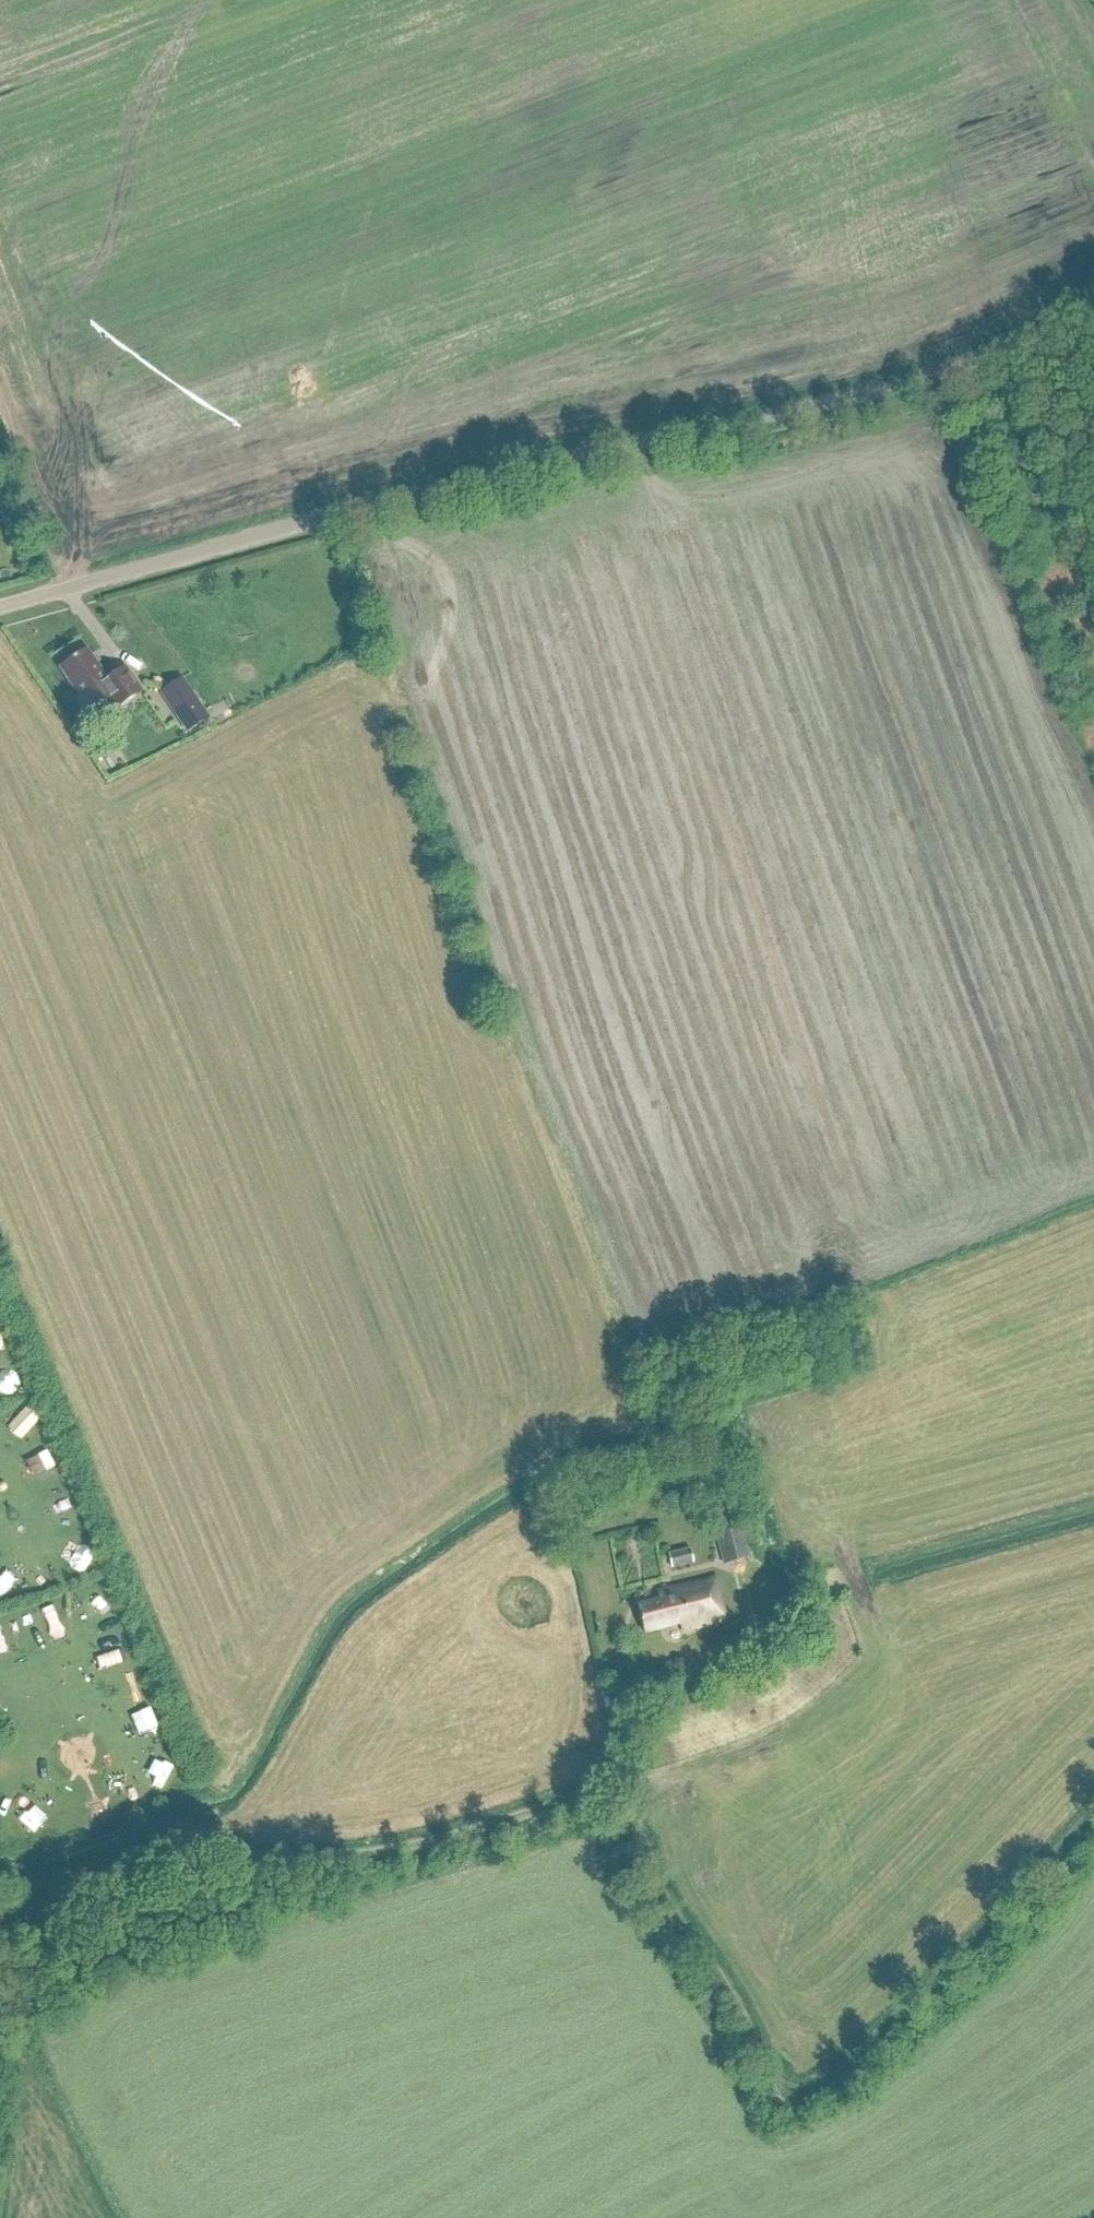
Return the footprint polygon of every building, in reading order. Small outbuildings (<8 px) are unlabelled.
[(8,549),(14,547),(12,539),(6,541),(8,549)] [(58,669),(78,698),(75,701),(85,717),(108,702),(114,711),(141,692),(125,668),(106,680),(85,650),(58,669)] [(181,678),(158,693),(177,720),(199,704),(181,678)] [(0,1355),(0,1365),(3,1371),(24,1362),(17,1347),(0,1355)] [(1,1419),(8,1440),(38,1430),(30,1409),(1,1419)] [(46,1450),(26,1458),(36,1481),(56,1473),(46,1450)] [(43,1500),(54,1521),(72,1512),(61,1491),(43,1500)] [(736,1518),(712,1525),(722,1565),(748,1559),(736,1518)] [(60,1539),(69,1562),(88,1555),(79,1531),(60,1539)] [(693,1565),(688,1549),(667,1554),(670,1570),(693,1565)] [(714,1578),(671,1588),(671,1586),(656,1590),(659,1600),(638,1605),(644,1633),(680,1624),(682,1632),(725,1621),(714,1578)] [(86,1587),(72,1604),(93,1621),(107,1603),(86,1587)] [(26,1642),(49,1633),(41,1613),(18,1623),(26,1642)] [(117,1637),(97,1646),(108,1670),(127,1661),(117,1637)]
